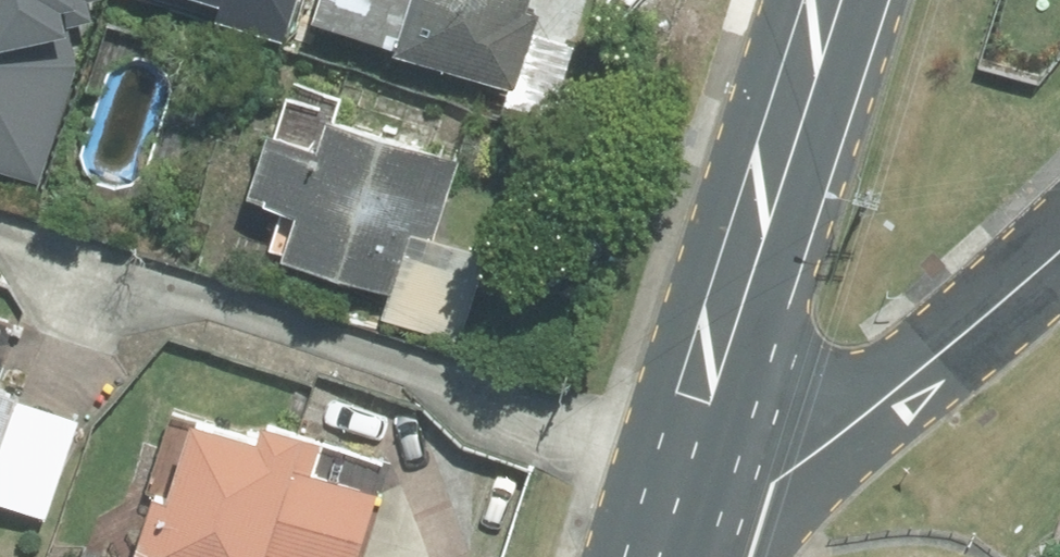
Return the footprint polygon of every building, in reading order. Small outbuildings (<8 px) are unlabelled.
[(52,178),(106,0),(0,0),(0,163),(52,178)] [(288,46),(304,0),(152,0),(288,46)] [(319,15),(409,44),(423,0),(324,0),(319,15)] [(409,44),(528,81),(549,15),(538,11),(541,0),(423,0),(409,44)] [(341,115),(295,255),(393,288),(385,313),(465,339),(494,250),(440,233),(465,156),(341,115)] [(0,379),(0,500),(54,520),(93,413),(0,379)] [(203,405),(179,486),(168,483),(148,550),(171,556),(364,556),(386,485),(304,460),(311,437),(203,405)]
